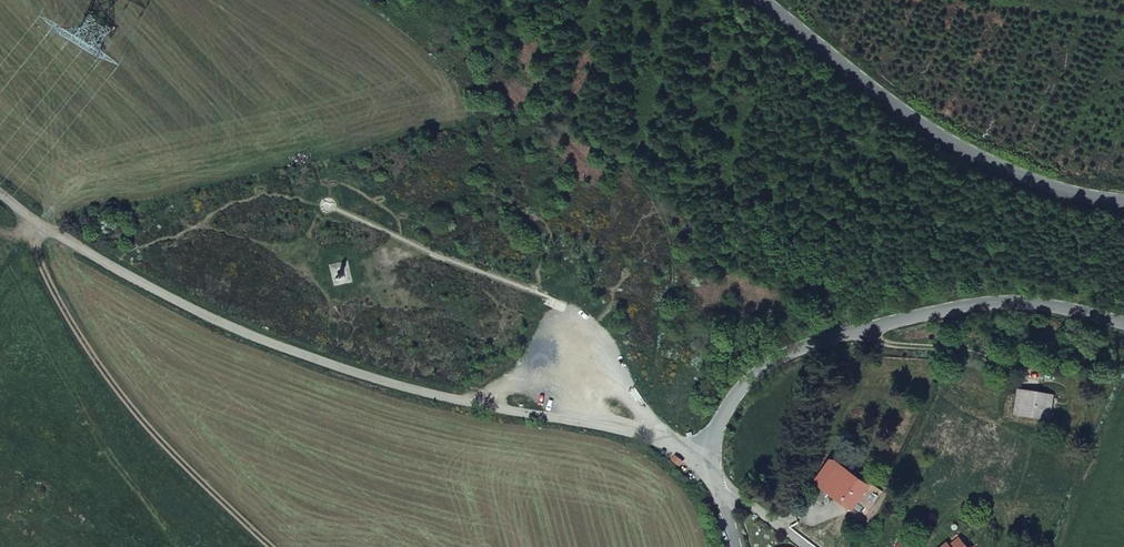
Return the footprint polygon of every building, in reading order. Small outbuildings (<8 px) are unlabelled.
[(1021,392),(1018,414),(1047,417),(1050,397),(1021,392)] [(866,484),(838,466),(825,486),(853,504),(866,484)] [(901,539),(893,546),(907,546),(908,545),(901,539)]
